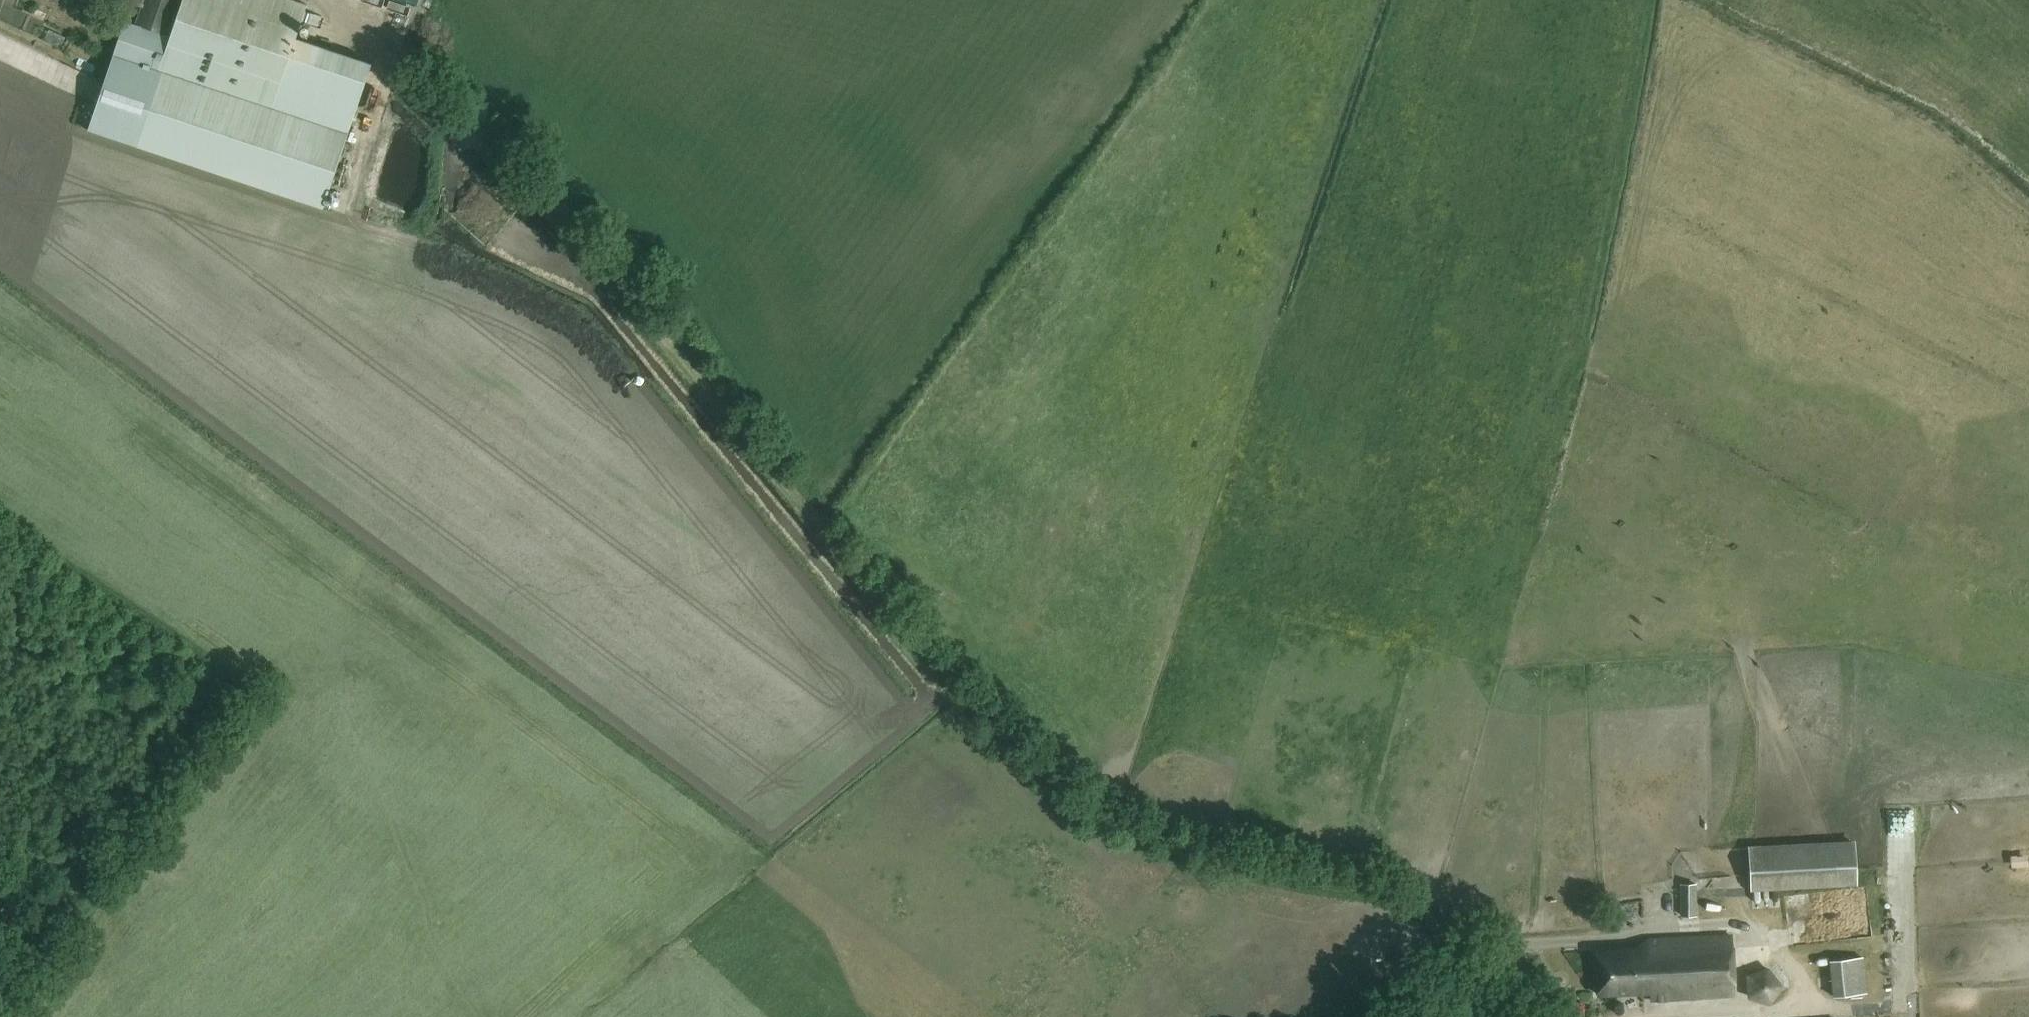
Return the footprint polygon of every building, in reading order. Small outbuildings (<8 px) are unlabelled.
[(143,5),(137,23),(125,19),(88,129),(323,207),(372,63),(296,38),(307,4),(297,0),(126,0),(143,5)] [(1854,841),(1834,842),(1751,846),(1753,888),(1856,883),(1854,841)] [(1681,884),(1681,914),(1695,914),(1695,884),(1681,884)] [(1801,940),(1858,933),(1854,903),(1797,910),(1801,940)] [(1981,938),(1982,925),(1965,924),(1964,937),(1981,938)] [(1597,950),(1599,993),(1651,991),(1652,998),(1732,995),(1730,936),(1641,940),(1641,948),(1597,950)] [(1830,960),(1834,995),(1834,996),(1866,992),(1862,957),(1830,960)] [(1748,974),(1748,995),(1769,1002),(1781,984),(1768,967),(1748,974)]
